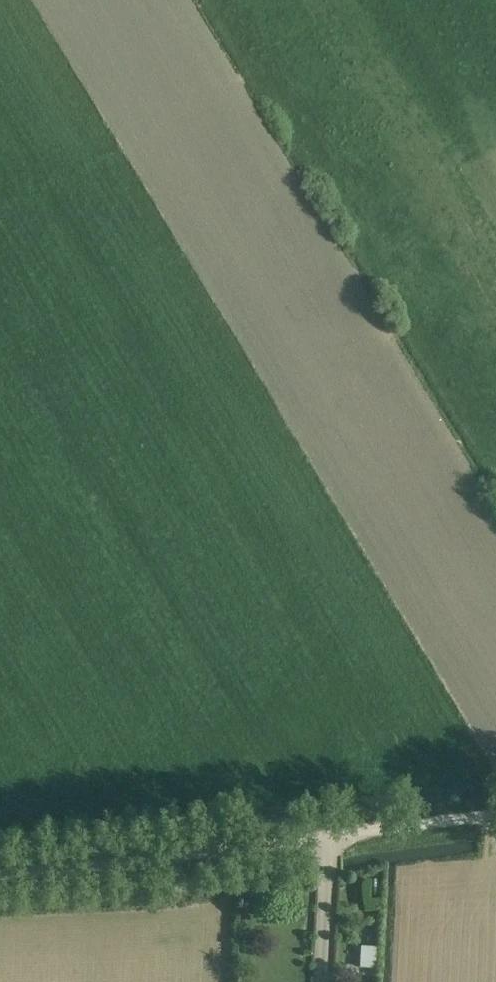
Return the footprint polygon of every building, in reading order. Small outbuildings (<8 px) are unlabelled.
[(362,946),(361,963),(376,964),(377,946),(362,946)]
